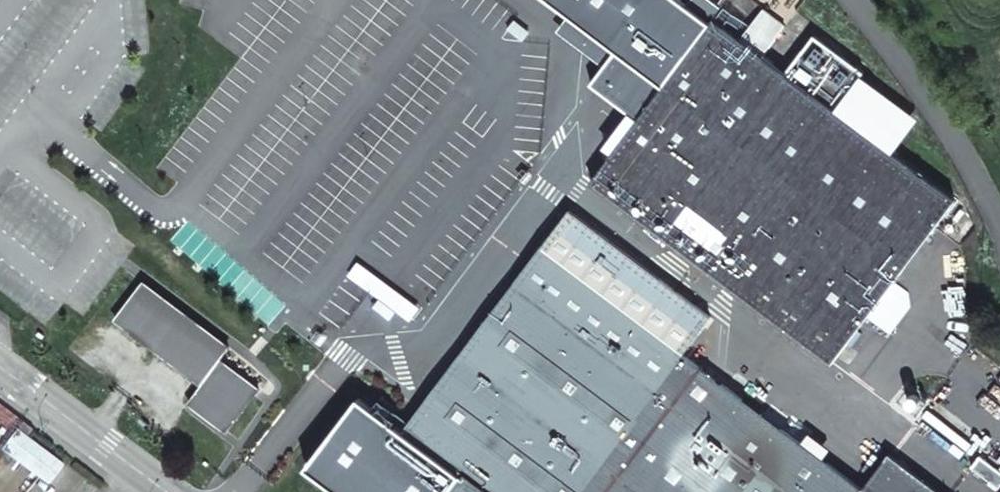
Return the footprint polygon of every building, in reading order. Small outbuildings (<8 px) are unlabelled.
[(710,24),(679,0),(551,0),(619,50),(593,84),(638,118),(710,24)] [(762,11),(739,41),(761,58),(784,28),(762,11)] [(590,181),(832,363),(867,317),(893,281),(950,203),(761,58),(739,41),(712,21),(710,24),(638,118),(590,181)] [(683,355),(710,318),(569,211),(509,290),(404,430),(464,476),(451,491),(935,491),(887,455),(861,490),(683,355)] [(135,276),(107,313),(190,376),(177,394),(215,422),(247,380),(210,352),(219,340),(135,276)] [(893,281),(867,317),(889,333),(909,306),(907,292),(893,281)] [(404,430),(365,400),(312,469),(342,491),(451,491),(464,476),(404,430)] [(999,484),(999,468),(981,453),(972,464),(999,485),(999,484)]
